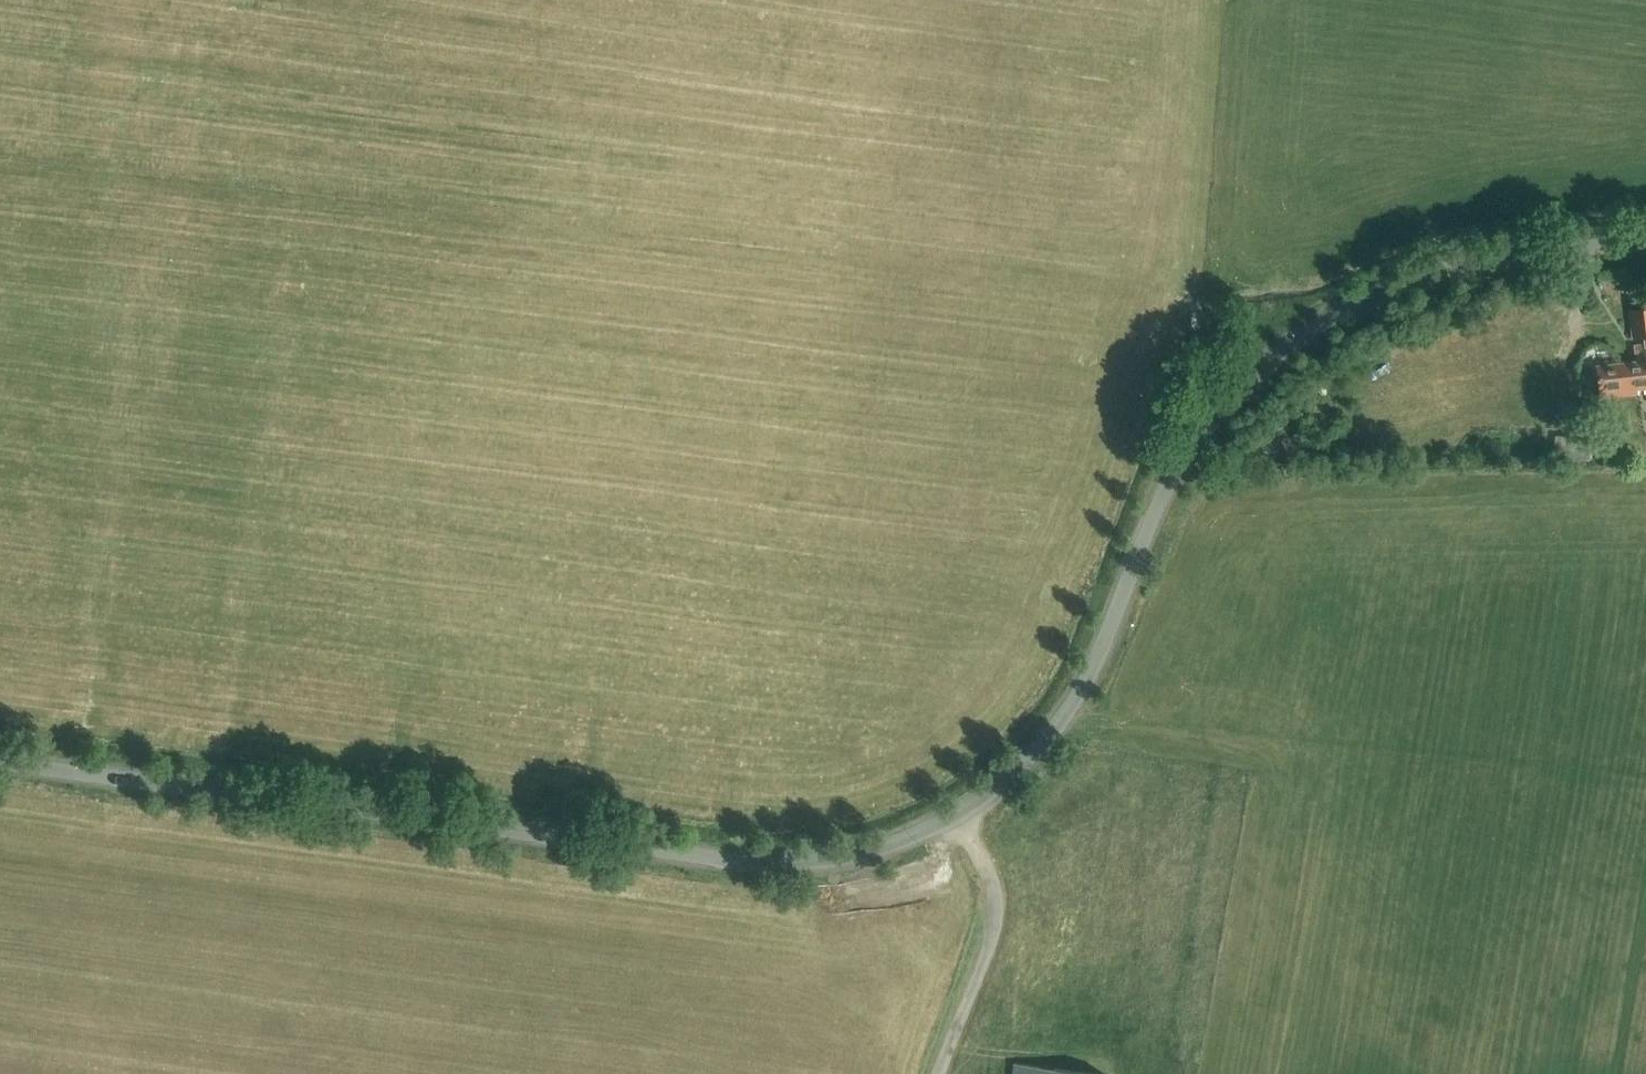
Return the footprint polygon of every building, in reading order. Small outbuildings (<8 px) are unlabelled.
[(1635,361),(1597,365),(1600,398),(1639,394),(1638,389),(1644,389),(1645,394),(1645,308),(1628,309),(1631,339),(1644,337),(1644,344),(1634,345),(1635,361)] [(1014,1062),(1012,1073),(1101,1073),(1014,1062)]
